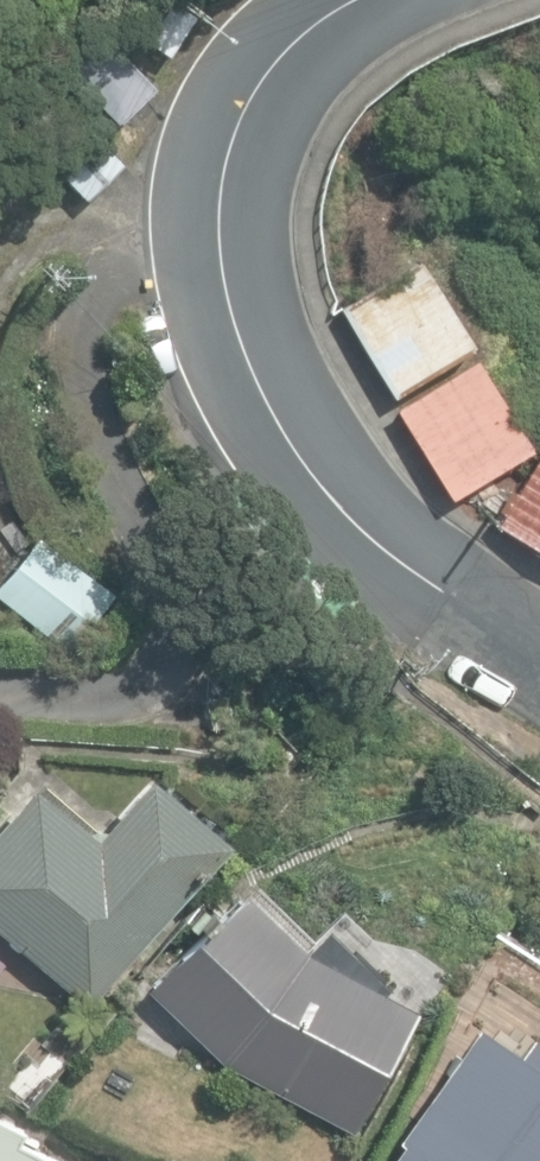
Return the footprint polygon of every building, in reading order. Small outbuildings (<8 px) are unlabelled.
[(198,15),(176,0),(169,0),(143,38),(169,56),(198,15)] [(64,65),(120,123),(159,84),(104,27),(64,65)] [(20,133),(84,200),(123,162),(60,95),(20,133)] [(341,307),(394,396),(474,347),(421,259),(341,307)] [(452,498),(452,499),(535,448),(478,356),(396,406),(452,498)] [(539,551),(539,449),(516,491),(511,488),(499,510),(505,513),(497,527),(539,551)] [(71,653),(114,597),(40,536),(0,589),(0,598),(71,653)] [(70,1014),(84,999),(91,1005),(230,839),(150,772),(105,825),(89,825),(35,783),(0,823),(0,929),(39,962),(16,991),(54,1000),(70,1014)] [(225,1062),(355,1132),(421,1008),(334,961),(341,946),(315,931),(304,946),(243,887),(148,985),(225,1062)] [(479,1018),(387,1160),(539,1160),(539,1036),(531,1031),(521,1045),(479,1018)] [(16,1145),(23,1131),(0,1120),(0,1160),(49,1160),(16,1145)]
